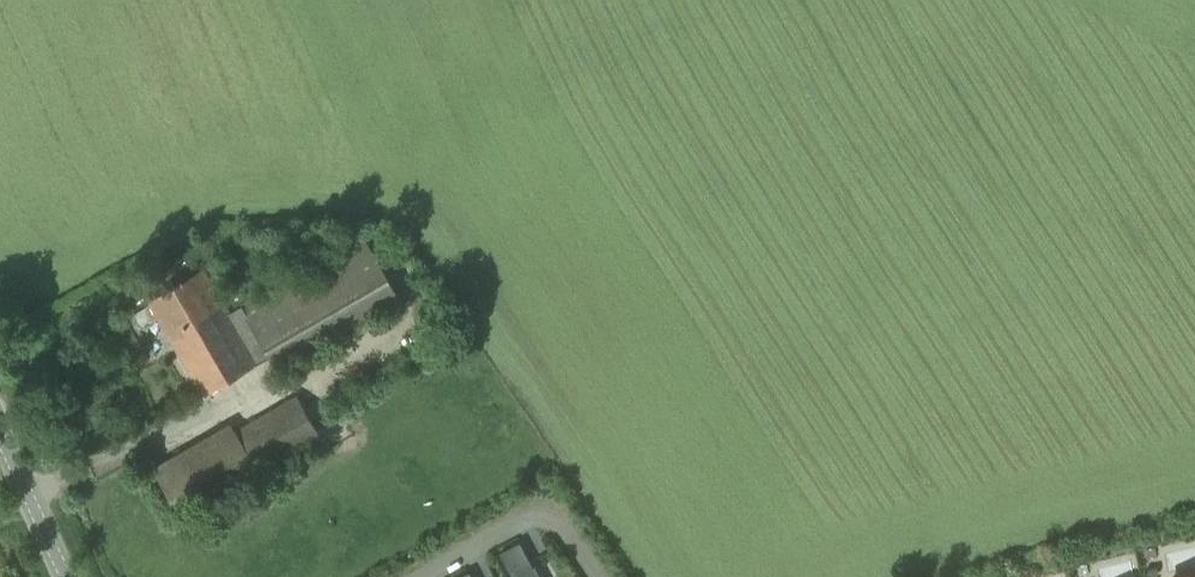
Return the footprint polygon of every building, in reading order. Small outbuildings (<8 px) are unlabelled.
[(279,369),(402,299),(363,235),(230,312),(205,270),(151,301),(204,394),(271,356),(279,369)] [(322,438),(296,396),(237,430),(232,422),(153,468),(184,518),(322,438)] [(532,567),(534,566),(520,541),(500,552),(513,576),(538,576),(532,567)]
